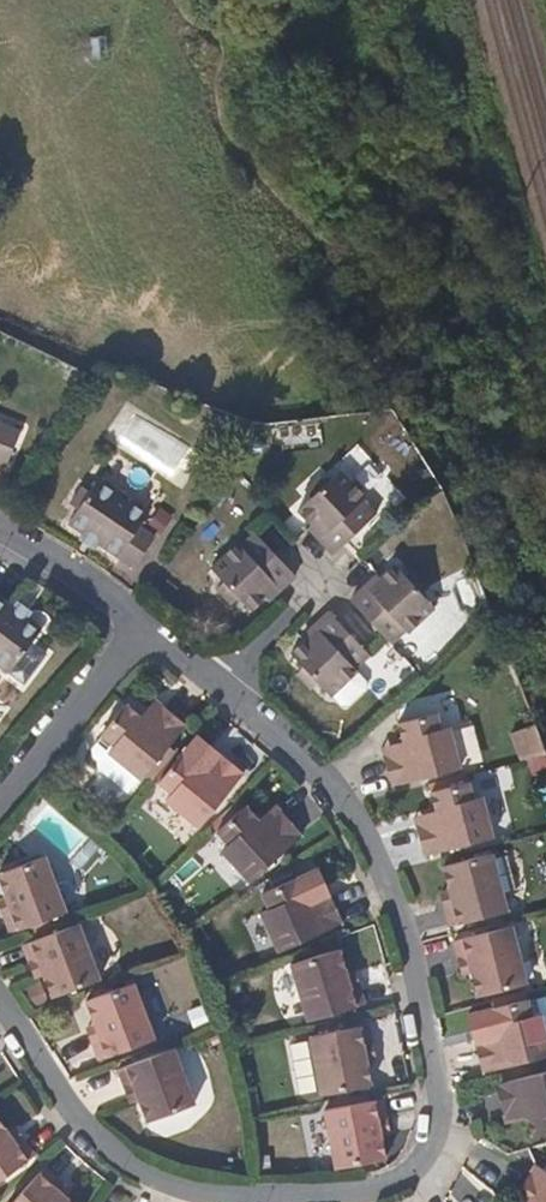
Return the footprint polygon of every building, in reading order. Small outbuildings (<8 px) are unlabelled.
[(4,467),(18,432),(0,424),(0,465),(4,467)] [(157,503),(111,467),(99,482),(86,498),(77,510),(92,521),(104,531),(138,557),(161,529),(146,517),(157,503)] [(361,498),(337,471),(294,511),(309,527),(311,525),(320,535),(315,541),(329,556),(343,543),(373,515),(359,500),(361,498)] [(99,482),(90,475),(78,491),(86,498),(99,482)] [(104,531),(92,521),(87,528),(99,538),(104,531)] [(275,559),(252,533),(236,547),(234,545),(208,569),(221,583),(213,590),(228,605),(235,598),(247,612),(264,597),(261,595),(272,586),(278,592),(293,578),(275,559)] [(432,611),(391,568),(376,583),(378,585),(367,594),(361,588),(346,602),(353,609),(387,647),(404,633),(406,635),(432,611)] [(0,598),(0,668),(6,673),(17,659),(29,643),(40,627),(24,616),(12,607),(0,598)] [(28,611),(15,602),(12,607),(24,616),(28,611)] [(337,624),(327,613),(311,627),(318,635),(308,644),(303,638),(287,653),(327,696),(328,695),(337,705),(345,705),(360,691),(360,682),(353,673),(354,672),(352,670),(367,656),(337,624)] [(409,663),(424,657),(414,633),(399,639),(409,663)] [(36,649),(29,643),(17,659),(25,665),(36,649)] [(159,705),(150,697),(139,711),(148,718),(159,705)] [(138,713),(123,701),(96,733),(98,735),(109,744),(104,751),(136,778),(138,780),(183,724),(159,705),(148,718),(139,711),(138,713)] [(442,726),(437,710),(397,721),(401,738),(398,739),(401,748),(384,753),(393,785),(427,775),(461,766),(449,724),(442,726)] [(524,772),(545,768),(545,740),(543,722),(516,727),(524,772)] [(124,792),(136,778),(104,751),(109,744),(98,735),(87,748),(88,756),(93,760),(94,768),(124,792)] [(401,748),(398,739),(382,744),(384,753),(401,748)] [(215,751),(208,746),(197,759),(204,764),(215,751)] [(195,761),(180,750),(154,781),(166,791),(161,797),(198,826),(228,788),(240,772),(215,751),(204,764),(197,759),(195,761)] [(474,795),(469,779),(431,789),(436,809),(432,810),(435,817),(418,822),(426,854),(441,850),(495,836),(483,792),(474,795)] [(257,816),(244,803),(213,831),(225,843),(217,850),(247,881),(284,848),(301,834),(277,810),(265,821),(259,814),(257,816)] [(277,810),(271,804),(259,814),(265,821),(277,810)] [(435,817),(432,810),(416,814),(418,822),(435,817)] [(509,909),(494,851),(445,864),(450,886),(454,903),(447,905),(452,925),(509,909)] [(43,855),(0,871),(0,886),(3,894),(8,908),(1,911),(9,933),(21,928),(24,935),(57,922),(55,915),(64,911),(43,855)] [(306,892),(295,874),(259,891),(265,905),(256,910),(275,951),(341,921),(326,891),(310,899),(306,892)] [(326,891),(322,884),(306,892),(310,899),(326,891)] [(454,903),(450,886),(443,889),(447,905),(454,903)] [(3,894),(0,895),(0,909),(1,911),(8,908),(3,894)] [(98,977),(77,922),(20,942),(27,961),(36,957),(41,972),(50,995),(98,977)] [(528,982),(513,924),(457,939),(461,956),(468,954),(473,970),(479,994),(486,993),(528,982)] [(345,971),(338,948),(289,962),(306,1019),(351,1006),(361,1003),(356,984),(350,986),(345,971)] [(473,970),(468,954),(461,956),(465,972),(473,970)] [(41,972),(36,957),(27,961),(33,975),(41,972)] [(356,984),(351,969),(345,971),(350,986),(356,984)] [(154,1037),(132,979),(83,998),(92,1022),(97,1036),(90,1039),(98,1058),(154,1037)] [(529,999),(533,1014),(540,1012),(545,1035),(545,995),(529,999)] [(529,999),(490,1008),(494,1026),(490,1027),(493,1037),(476,1042),(484,1071),(495,1068),(545,1055),(545,1035),(540,1012),(533,1014),(529,999)] [(97,1036),(92,1022),(85,1025),(90,1039),(97,1036)] [(370,1042),(366,1023),(356,1025),(306,1036),(318,1095),(370,1085),(364,1061),(361,1044),(370,1042)] [(493,1037),(490,1027),(473,1032),(476,1042),(493,1037)] [(373,1059),(370,1042),(361,1044),(364,1061),(373,1059)] [(192,1102),(171,1048),(115,1068),(122,1086),(130,1083),(136,1097),(144,1121),(192,1102)] [(498,1084),(505,1115),(521,1111),(524,1120),(528,1119),(532,1137),(545,1134),(545,1072),(498,1084)] [(136,1097),(130,1083),(122,1086),(127,1101),(136,1097)] [(384,1117),(380,1097),(374,1099),(321,1110),(332,1169),(385,1159),(379,1134),(376,1119),(384,1117)] [(524,1120),(521,1111),(505,1115),(507,1124),(524,1120)] [(388,1132),(384,1117),(376,1119),(379,1134),(388,1132)] [(0,1120),(0,1180),(34,1155),(22,1137),(16,1142),(7,1130),(0,1120)] [(22,1137),(14,1126),(7,1130),(16,1142),(22,1137)] [(42,1165),(8,1201),(71,1201),(65,1197),(52,1185),(57,1179),(42,1165)] [(537,1165),(533,1172),(545,1179),(545,1170),(539,1166),(537,1165)] [(533,1172),(516,1199),(521,1201),(545,1201),(545,1179),(533,1172)] [(70,1191),(57,1179),(52,1185),(65,1197),(70,1191)]
